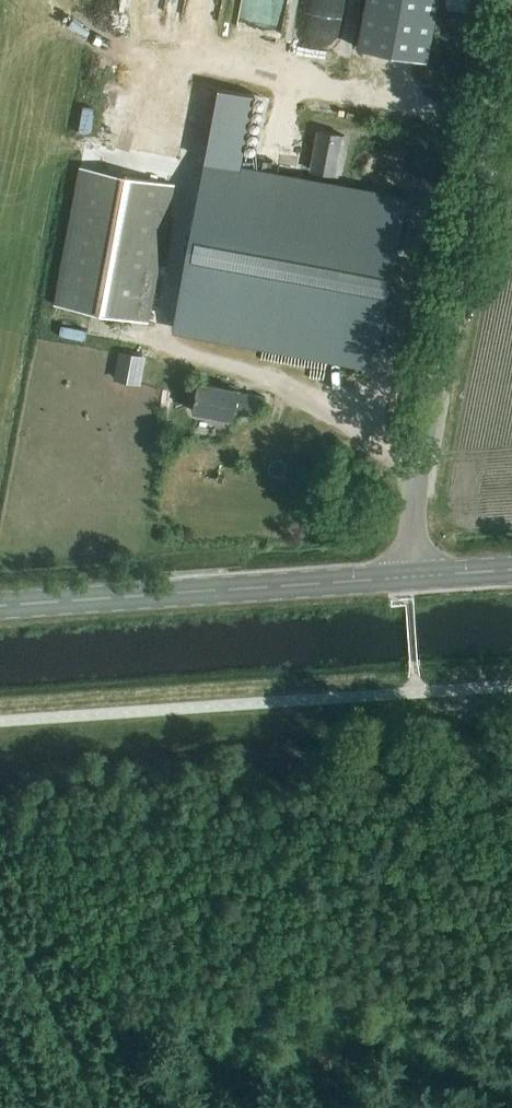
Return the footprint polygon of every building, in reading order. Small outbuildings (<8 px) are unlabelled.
[(75,0),(39,0),(35,26),(71,32),(75,0)] [(351,48),(420,61),(431,0),(360,0),(351,48)] [(338,176),(345,136),(320,132),(313,172),(338,176)] [(195,162),(164,326),(363,363),(394,200),(195,162)] [(150,323),(176,186),(82,168),(56,305),(150,323)] [(122,347),(118,375),(145,379),(148,350),(122,347)] [(262,416),(266,397),(240,392),(241,392),(200,384),(194,412),(236,420),(237,412),(262,416)]
